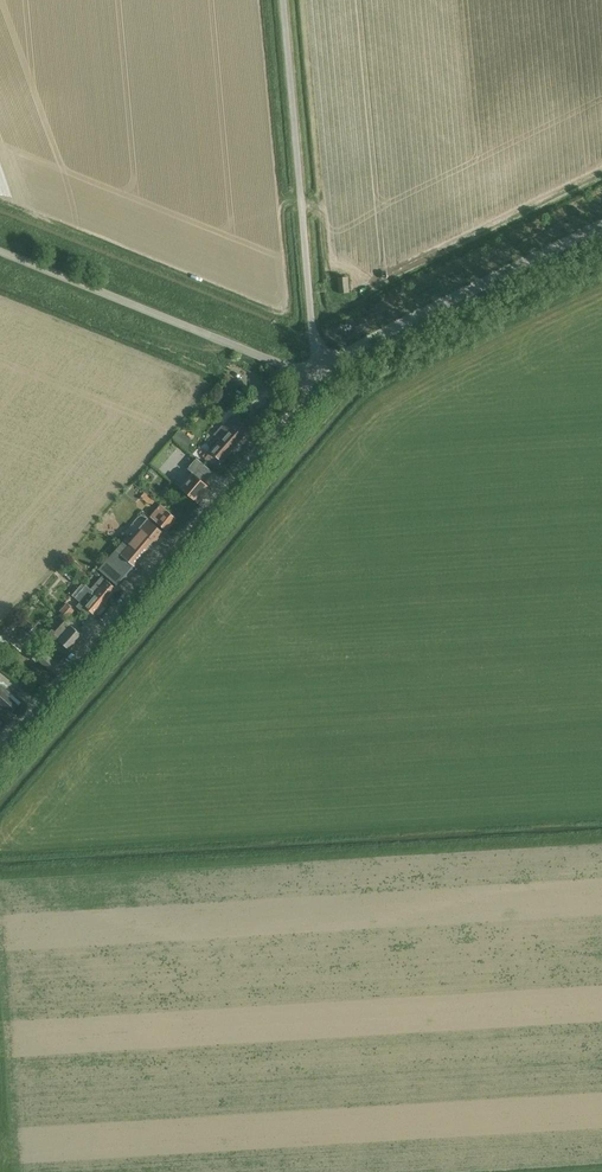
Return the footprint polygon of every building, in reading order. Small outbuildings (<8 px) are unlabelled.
[(340,294),(349,293),(347,277),(338,278),(340,294)] [(358,290),(357,279),(349,280),(350,292),(358,290)] [(238,371),(236,376),(247,383),(250,378),(238,371)] [(221,440),(232,450),(250,429),(235,415),(225,427),(222,426),(214,435),(221,441),(221,440)] [(212,457),(220,464),(232,450),(221,440),(221,441),(209,454),(212,457)] [(212,457),(209,454),(205,459),(216,468),(220,464),(212,457)] [(197,459),(188,470),(193,474),(200,480),(204,483),(213,473),(199,461),(197,459)] [(193,474),(181,488),(188,493),(197,501),(209,488),(204,483),(200,480),(193,474)] [(199,505),(187,495),(182,502),(189,508),(179,520),(183,523),(199,505)] [(150,517),(157,523),(166,531),(177,519),(160,505),(150,517)] [(99,570),(110,579),(119,587),(164,533),(155,526),(147,519),(132,537),(135,539),(133,541),(127,537),(99,570)] [(102,577),(91,590),(106,602),(117,589),(107,580),(107,581),(102,577)] [(75,598),(85,607),(94,615),(106,602),(91,590),(86,585),(84,587),(81,585),(73,595),(75,597),(75,598)] [(68,604),(61,612),(68,619),(75,611),(68,604)] [(60,640),(59,641),(70,650),(82,636),(65,621),(53,635),(60,640)] [(0,636),(0,644),(5,648),(10,642),(1,635),(0,636)] [(36,661),(44,652),(38,646),(29,656),(36,661)] [(58,664),(49,656),(47,654),(40,662),(51,671),(58,664)] [(1,704),(12,713),(18,706),(8,697),(11,694),(1,684),(0,685),(0,703),(1,704)]
